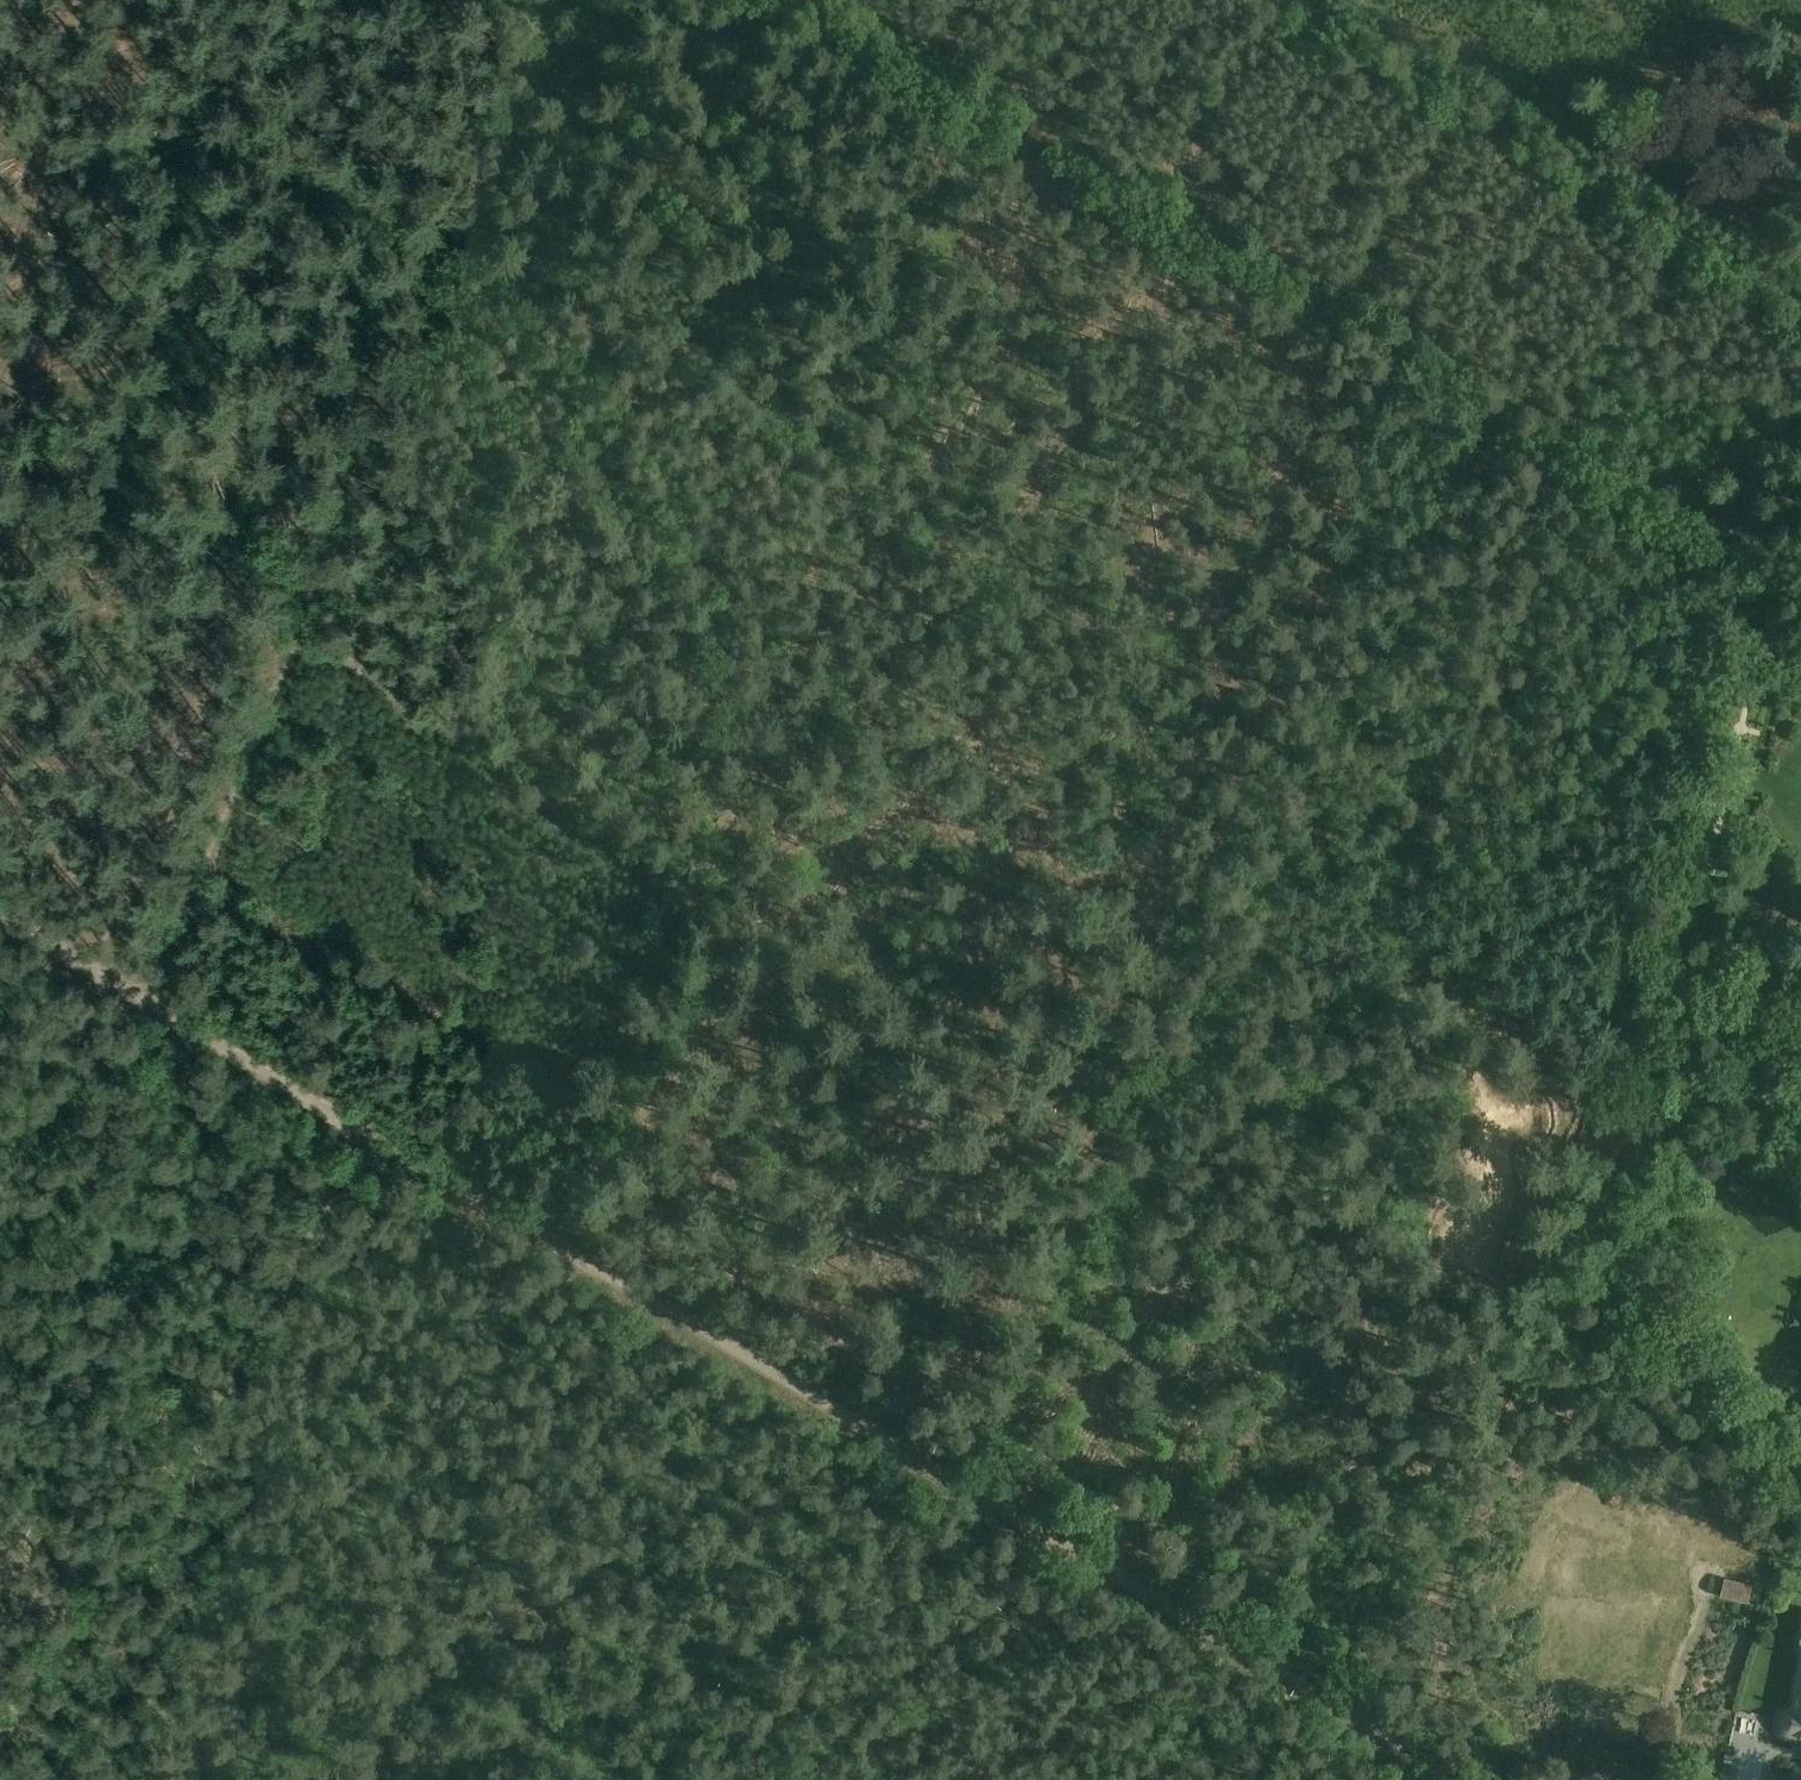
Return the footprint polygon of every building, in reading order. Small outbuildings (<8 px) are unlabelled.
[(1791,903),(1747,895),(1742,924),(1786,932),(1791,903)] [(1791,1710),(1789,1710),(1787,1711),(1785,1713),(1783,1715),(1782,1717),(1781,1719),(1781,1721),(1781,1725),(1782,1728),(1785,1732),(1788,1734),(1800,1736),(1800,1672),(1796,1697),(1798,1697),(1796,1710),(1793,1709),(1791,1710)]
